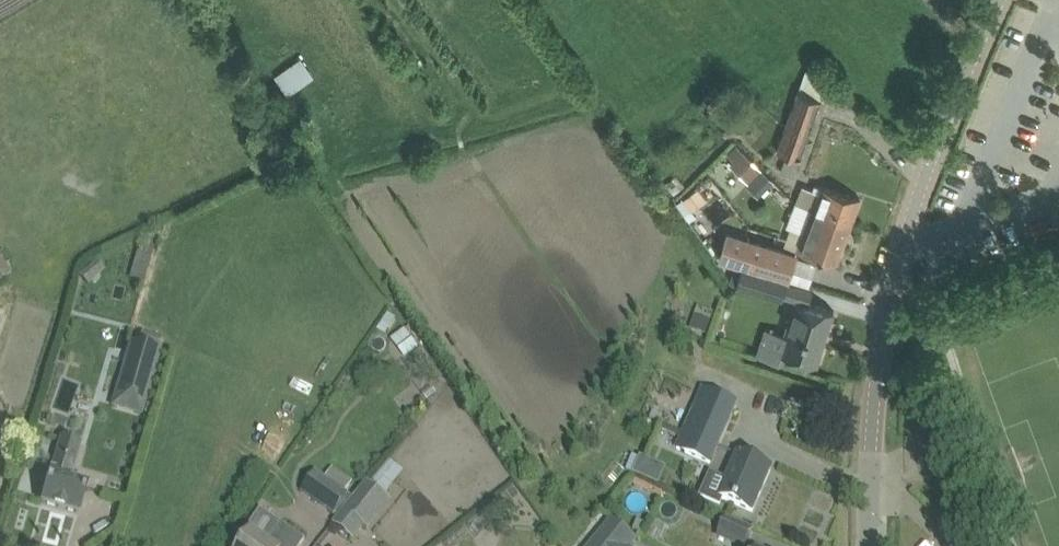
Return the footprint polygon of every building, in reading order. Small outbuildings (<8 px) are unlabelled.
[(276,76),(289,94),(314,76),(300,57),(276,76)] [(799,90),(778,149),(786,153),(779,172),(793,178),(800,158),(822,98),(799,90)] [(743,151),(730,164),(749,182),(750,181),(762,170),(743,151)] [(762,170),(750,181),(762,192),(773,181),(762,170)] [(801,187),(796,200),(852,222),(860,198),(822,183),(822,184),(818,182),(814,192),(801,187)] [(698,187),(683,198),(691,209),(706,199),(698,187)] [(797,250),(837,263),(852,222),(796,200),(787,226),(804,233),(797,250)] [(789,280),(797,255),(728,234),(720,259),(758,271),(789,280)] [(758,271),(752,290),(783,299),(789,280),(758,271)] [(818,364),(834,311),(796,299),(785,335),(787,336),(782,353),(818,364)] [(695,314),(690,327),(706,332),(710,319),(695,314)] [(937,331),(935,325),(929,327),(931,333),(937,331)] [(110,405),(140,414),(161,348),(129,339),(110,405)] [(689,419),(677,448),(710,463),(736,403),(703,388),(689,419)] [(66,481),(78,440),(61,435),(41,502),(79,513),(86,487),(66,481)] [(945,449),(949,461),(957,458),(952,446),(945,449)] [(719,496),(732,503),(752,511),(771,468),(751,459),(738,453),(719,496)] [(633,455),(626,470),(634,473),(641,458),(633,455)] [(386,490),(405,470),(392,458),(373,478),(386,490)] [(300,489),(333,512),(347,492),(313,470),(300,489)] [(332,522),(353,538),(363,525),(367,529),(392,500),(366,479),(332,522)] [(478,514),(468,522),(476,532),(485,524),(478,514)] [(752,530),(726,518),(718,535),(742,545),(745,545),(752,530)] [(636,539),(612,519),(590,545),(631,545),(636,539)] [(305,538),(281,522),(267,543),(251,532),(242,545),(300,545),(305,538)]
